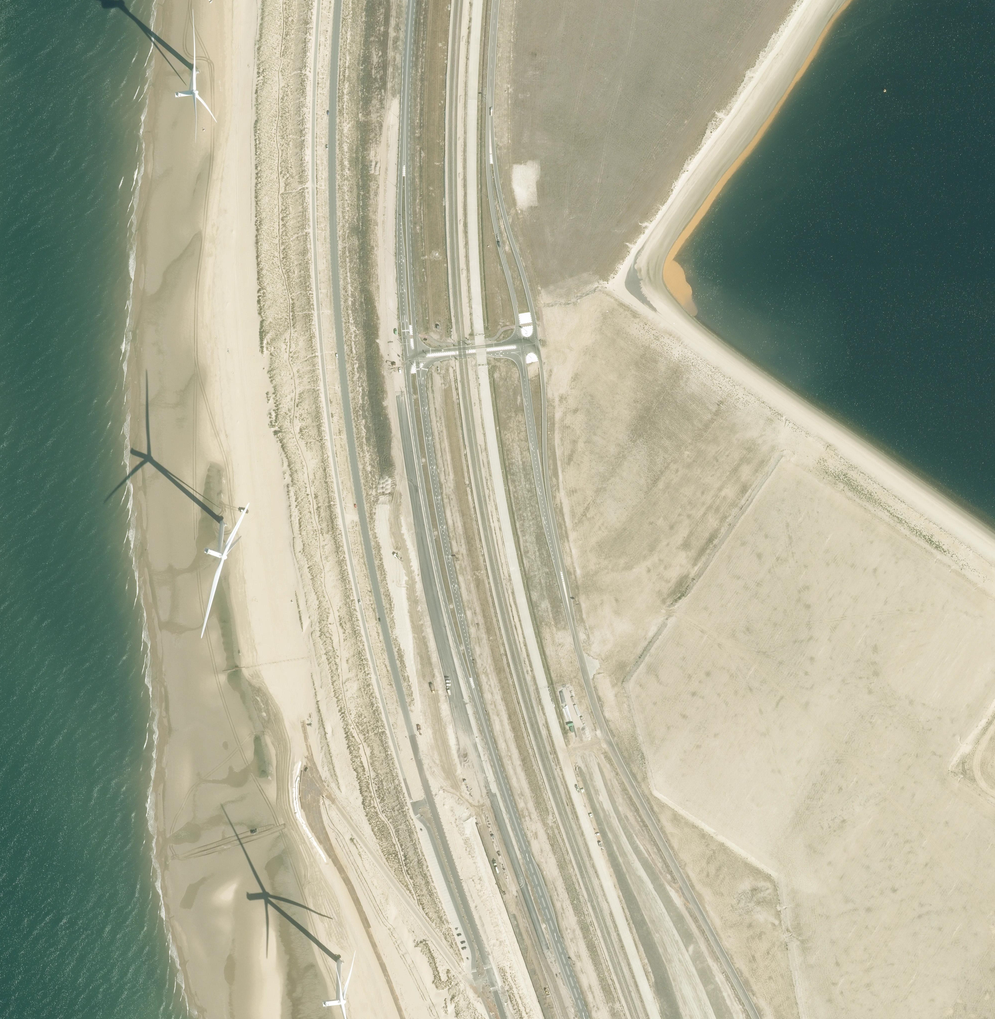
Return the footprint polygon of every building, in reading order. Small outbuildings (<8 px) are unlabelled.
[(213,524),(213,525),(213,526),(213,527),(213,528),(213,529),(214,529),(214,530),(215,530),(215,531),(216,532),(217,532),(217,533),(218,533),(219,533),(220,533),(221,533),(221,534),(221,533),(222,533),(223,533),(224,533),(225,533),(225,532),(226,532),(227,532),(227,531),(228,530),(228,529),(229,529),(229,528),(229,527),(229,526),(230,526),(230,525),(230,524),(229,524),(229,523),(229,522),(229,521),(228,521),(228,520),(227,519),(227,518),(226,518),(225,518),(225,517),(224,517),(223,517),(222,517),(221,517),(221,516),(221,517),(220,517),(219,517),(218,517),(217,517),(217,518),(216,518),(215,519),(215,520),(214,520),(214,521),(213,521),(213,522),(213,523),(213,524)] [(330,963),(330,964),(330,965),(330,966),(331,966),(331,967),(331,968),(332,968),(332,969),(332,970),(333,970),(334,971),(335,971),(335,972),(336,972),(337,972),(338,972),(339,972),(340,972),(341,972),(342,972),(343,971),(344,971),(344,970),(345,970),(345,969),(346,969),(346,968),(347,967),(347,966),(347,965),(347,964),(347,963),(347,962),(347,961),(347,960),(346,960),(346,959),(345,959),(345,958),(344,958),(344,957),(343,957),(343,956),(342,956),(341,956),(340,956),(340,955),(339,955),(338,955),(337,956),(336,956),(335,956),(335,957),(334,957),(333,957),(333,958),(332,958),(332,959),(331,960),(331,961),(331,962),(330,962),(330,963)]
